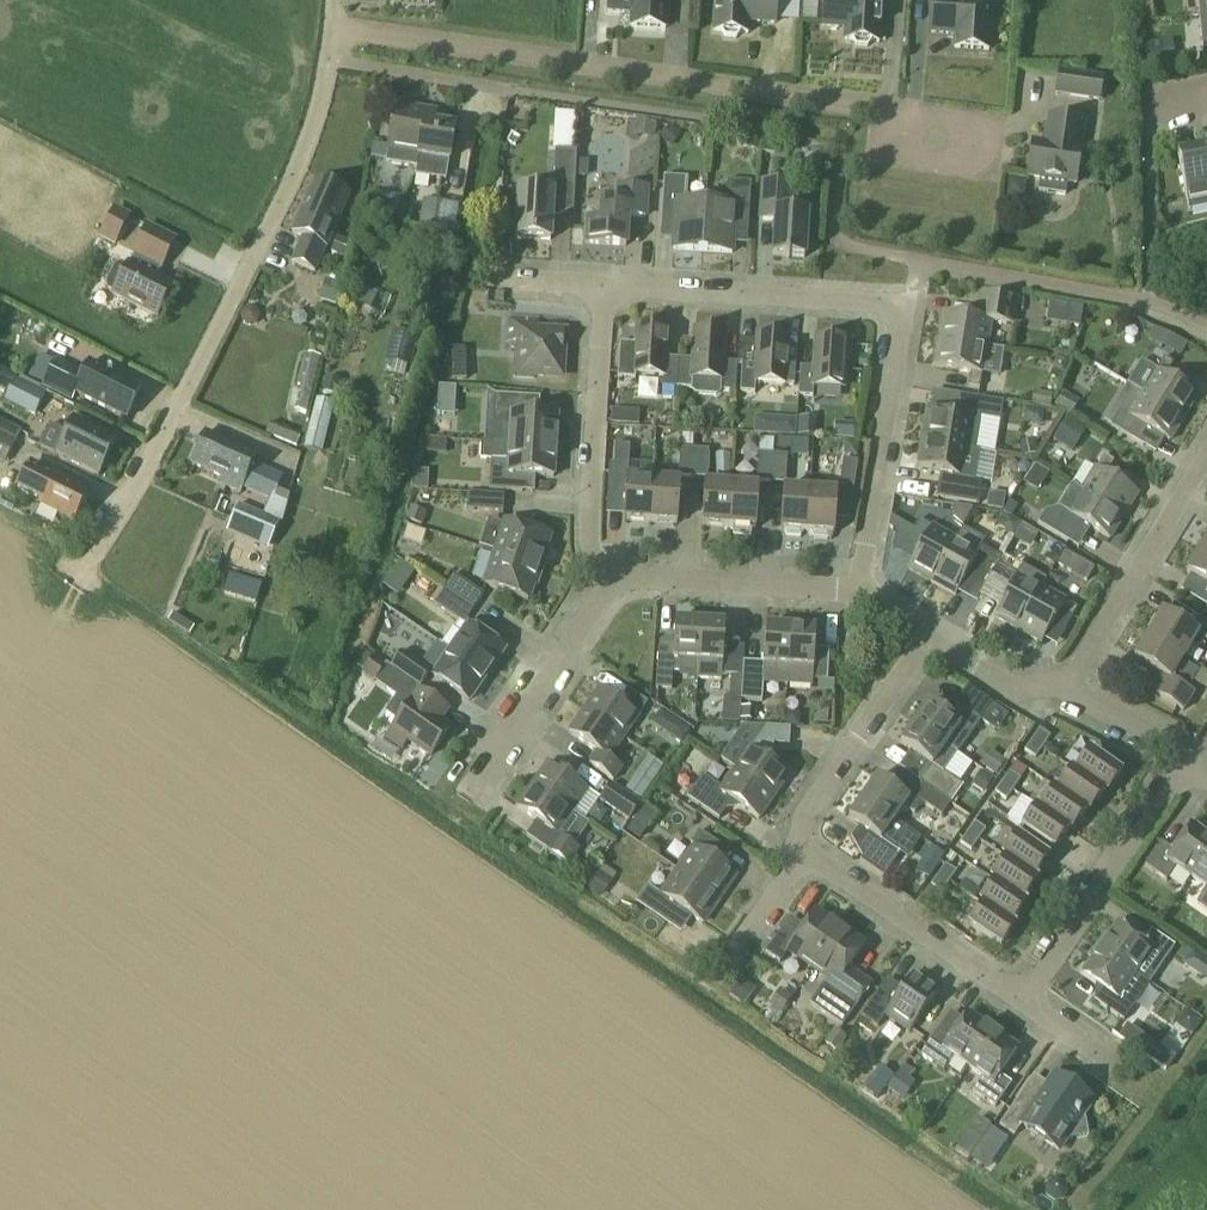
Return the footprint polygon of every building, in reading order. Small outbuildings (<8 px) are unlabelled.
[(609,11),(633,13),(632,26),(667,28),(668,0),(610,0),(609,11)] [(723,32),(727,39),(737,40),(742,33),(749,34),(750,22),(776,23),(778,0),(717,0),(715,31),(723,32)] [(880,42),(883,0),(826,0),(824,26),(847,28),(846,40),(854,41),(858,48),(868,48),(873,42),(880,42)] [(933,33),(950,34),(956,41),(956,47),(990,50),(993,2),(975,1),(975,0),(935,0),(933,33)] [(1060,74),(1056,93),(1102,100),(1105,82),(1060,74)] [(395,106),(388,151),(386,162),(417,167),(419,156),(421,156),(426,122),(434,123),(436,113),(395,106)] [(419,156),(417,167),(416,175),(430,178),(447,181),(456,127),(435,123),(436,113),(434,123),(426,122),(421,156),(419,156)] [(574,116),(556,115),(555,125),(574,126),(574,116)] [(1077,183),(1082,149),(1081,149),(1085,122),(1051,117),(1047,144),(1034,142),(1029,176),(1043,178),(1041,191),(1067,194),(1068,182),(1077,183)] [(636,120),(633,135),(656,138),(657,122),(636,120)] [(671,124),(660,137),(660,139),(671,147),(682,134),(671,124)] [(742,132),(740,146),(757,148),(758,134),(742,132)] [(764,138),(763,154),(776,155),(777,139),(764,138)] [(1181,153),(1192,209),(1206,206),(1206,147),(1181,153)] [(555,181),(575,182),(577,153),(556,152),(555,181)] [(661,215),(676,216),(674,249),(703,251),(706,202),(687,201),(688,178),(664,176),(661,215)] [(302,237),(291,262),(316,274),(326,248),(350,195),(316,180),(293,233),(302,237)] [(759,221),(776,223),(774,256),(804,258),(807,213),(793,212),(794,182),(761,180),(759,221)] [(706,202),(703,251),(732,253),(734,220),(749,221),(752,182),(727,181),(725,204),(706,202)] [(616,184),(615,200),(602,199),(601,219),(589,218),(587,243),(626,246),(628,217),(648,218),(650,187),(616,184)] [(498,223),(517,224),(516,238),(550,240),(553,193),(500,190),(498,223)] [(423,200),(418,232),(447,237),(453,204),(423,200)] [(113,206),(97,238),(115,246),(130,215),(113,206)] [(114,268),(105,286),(108,292),(114,296),(158,318),(173,287),(157,279),(177,240),(148,226),(134,254),(135,254),(128,268),(122,264),(114,268)] [(339,237),(332,253),(345,259),(352,242),(339,237)] [(1196,278),(1206,296),(1206,272),(1196,278)] [(325,278),(318,298),(335,303),(342,283),(325,278)] [(505,303),(505,294),(496,293),(496,303),(505,303)] [(983,294),(979,318),(944,312),(940,339),(987,347),(991,322),(1014,326),(1018,300),(983,294)] [(1070,307),(1067,324),(1079,326),(1082,309),(1070,307)] [(244,311),(241,317),(244,324),(250,327),(257,324),(260,318),(257,311),(251,308),(244,311)] [(511,319),(509,341),(516,342),(515,356),(514,356),(513,376),(536,377),(536,373),(560,375),(563,334),(536,332),(537,321),(511,319)] [(620,343),(618,373),(635,374),(663,376),(663,387),(678,388),(680,358),(665,357),(667,328),(638,326),(637,344),(620,343)] [(1154,327),(1148,341),(1181,355),(1187,341),(1154,327)] [(387,359),(413,366),(421,334),(395,328),(387,359)] [(680,358),(678,388),(691,389),(691,391),(696,395),(716,396),(721,393),(721,390),(735,391),(737,362),(723,361),(725,332),(696,330),(694,359),(680,358)] [(741,392),(755,393),(756,382),(794,385),(797,341),(788,340),(788,336),(759,334),(757,364),(742,363),(741,392)] [(801,366),(799,396),(813,397),(813,387),(843,388),(846,339),(817,337),(815,367),(801,366)] [(987,347),(940,339),(935,367),(971,373),(969,386),(980,388),(987,347)] [(308,354),(294,412),(306,415),(319,359),(324,360),(327,349),(319,347),(316,356),(308,354)] [(859,366),(870,366),(870,356),(860,355),(859,366)] [(1165,357),(1143,393),(1184,418),(1198,394),(1168,376),(1174,363),(1165,357)] [(56,359),(42,387),(73,401),(76,395),(127,420),(142,390),(88,363),(84,373),(56,359)] [(466,365),(453,365),(453,380),(466,380),(466,365)] [(4,401),(34,417),(48,391),(17,375),(0,367),(0,384),(10,389),(4,401)] [(327,378),(323,393),(336,397),(340,381),(327,378)] [(456,388),(440,387),(439,401),(455,402),(456,388)] [(1051,407),(1055,395),(1035,391),(1033,403),(1051,407)] [(1143,393),(1129,416),(1120,411),(1111,425),(1145,445),(1153,432),(1169,442),(1184,418),(1143,393)] [(928,414),(924,442),(964,448),(976,451),(981,417),(1001,421),(1004,403),(954,394),(950,417),(928,414)] [(1066,394),(1058,408),(1072,416),(1081,402),(1066,394)] [(510,444),(556,446),(558,415),(528,414),(529,397),(495,395),(493,425),(511,426),(510,444)] [(307,448),(323,450),(328,408),(312,406),(307,448)] [(615,410),(614,424),(617,424),(628,425),(629,411),(615,410)] [(1088,429),(1068,417),(1054,441),(1074,453),(1088,429)] [(40,446),(56,454),(99,475),(117,440),(74,418),(66,433),(50,425),(40,446)] [(797,418),(796,436),(813,437),(814,419),(797,418)] [(756,434),(794,436),(795,422),(757,419),(756,434)] [(271,423),(266,435),(297,448),(302,436),(271,423)] [(242,493),(243,490),(272,502),(283,476),(255,463),(258,456),(206,433),(192,465),(226,480),(223,485),(242,493)] [(5,463),(16,443),(0,435),(0,460),(5,463)] [(1035,439),(1019,442),(1021,458),(1038,454),(1035,439)] [(554,477),(556,446),(510,444),(481,442),(480,459),(491,460),(489,490),(523,492),(524,475),(554,477)] [(924,442),(919,470),(941,474),(937,497),(979,504),(983,480),(976,479),(980,452),(976,451),(964,448),(924,442)] [(629,473),(631,445),(616,444),(614,472),(629,473)] [(846,444),(845,455),(856,456),(857,445),(846,444)] [(678,477),(693,478),(695,449),(681,448),(678,477)] [(695,449),(693,478),(708,479),(710,450),(695,449)] [(756,482),(771,483),(774,454),(759,453),(756,482)] [(774,454),(771,483),(786,484),(788,455),(774,454)] [(1097,468),(1083,492),(1124,516),(1138,493),(1107,474),(1114,462),(1105,455),(1097,468)] [(844,459),(840,488),(854,490),(859,461),(844,459)] [(18,490),(15,497),(38,508),(39,505),(75,523),(88,496),(73,488),(74,485),(55,475),(40,467),(36,475),(27,471),(18,490)] [(412,483),(412,490),(427,491),(429,472),(416,471),(413,471),(412,483)] [(629,478),(629,473),(614,472),(612,501),(626,502),(624,521),(651,523),(654,480),(629,478)] [(654,480),(651,523),(677,525),(681,482),(654,480)] [(703,526),(729,528),(732,485),(705,483),(703,526)] [(732,485),(729,528),(735,528),(734,534),(751,535),(752,529),(756,530),(759,487),(732,485)] [(1110,539),(1124,516),(1083,492),(1072,485),(1058,508),(1046,511),(1038,523),(1069,542),(1081,522),(1110,539)] [(781,531),(784,532),(787,537),(801,538),(804,533),(808,533),(811,490),(784,488),(781,531)] [(837,492),(811,490),(808,533),(811,533),(814,539),(828,540),(831,535),(834,535),(836,520),(837,492)] [(469,493),(467,510),(504,512),(505,496),(469,493)] [(1006,496),(990,494),(988,508),(1004,510),(1006,496)] [(1018,507),(1010,502),(1003,513),(1011,518),(1018,507)] [(238,505),(226,532),(266,551),(278,522),(238,505)] [(410,509),(406,521),(421,526),(425,514),(410,509)] [(1007,517),(1003,524),(1006,532),(1013,535),(1020,524),(1007,517)] [(914,530),(926,537),(908,568),(933,582),(956,540),(932,526),(920,519),(914,530)] [(506,522),(495,554),(543,570),(549,552),(545,550),(550,537),(506,522)] [(1003,558),(992,577),(1011,588),(995,617),(1019,630),(1042,588),(1018,575),(1012,571),(1026,546),(1014,539),(1003,558)] [(956,540),(933,582),(957,595),(968,575),(987,586),(992,577),(1003,558),(981,547),(978,552),(956,540)] [(1201,549),(1187,572),(1192,575),(1206,584),(1206,553),(1201,549)] [(1096,569),(1067,552),(1059,564),(1089,582),(1096,569)] [(543,570),(495,554),(484,585),(528,600),(533,586),(537,588),(543,570)] [(455,574),(444,589),(474,610),(484,595),(455,574)] [(1042,588),(1019,630),(1043,643),(1061,611),(1072,617),(1078,608),(1042,588)] [(474,610),(444,589),(434,604),(464,625),(474,610)] [(173,613),(168,621),(189,636),(195,627),(173,613)] [(1149,636),(1185,658),(1199,636),(1206,641),(1206,623),(1200,619),(1193,631),(1166,615),(1163,613),(1149,636)] [(698,661),(700,622),(675,620),(674,643),(659,642),(658,655),(657,688),(672,689),(673,672),(680,672),(685,660),(698,661)] [(722,680),(724,645),(725,623),(700,622),(698,661),(697,679),(722,680)] [(469,626),(452,651),(487,675),(504,650),(469,626)] [(743,676),(741,698),(741,700),(762,702),(763,685),(787,686),(791,627),(766,626),(763,663),(744,662),(743,676)] [(791,627),(788,686),(812,688),(815,649),(817,629),(791,627)] [(1185,658),(1149,636),(1135,658),(1165,677),(1155,693),(1184,711),(1194,694),(1188,690),(1199,671),(1183,661),(1185,658)] [(487,675),(452,651),(434,677),(469,701),(487,675)] [(390,668),(420,689),(430,673),(401,653),(390,668)] [(374,660),(363,676),(375,684),(386,668),(374,660)] [(743,676),(730,676),(729,697),(741,698),(743,676)] [(993,703),(968,687),(957,703),(961,706),(965,708),(956,721),(929,702),(915,723),(957,753),(993,703)] [(585,710),(624,738),(640,715),(619,701),(600,688),(585,710)] [(420,689),(392,728),(385,739),(401,750),(409,739),(432,755),(450,729),(441,723),(450,710),(420,689)] [(741,707),(741,721),(752,721),(752,708),(741,707)] [(624,738),(585,710),(569,733),(595,751),(587,763),(614,782),(623,768),(610,759),(624,738)] [(788,715),(787,726),(800,727),(802,716),(788,715)] [(680,744),(689,730),(674,719),(665,733),(680,744)] [(916,779),(919,782),(951,803),(963,786),(944,772),(957,753),(915,723),(900,744),(911,751),(927,763),(916,779)] [(751,747),(735,770),(775,797),(790,774),(761,754),(768,743),(790,745),(790,729),(765,727),(751,747)] [(1040,730),(1032,740),(1043,747),(1050,737),(1040,730)] [(1032,740),(1025,750),(1036,758),(1043,747),(1032,740)] [(994,752),(983,765),(997,775),(1007,762),(994,752)] [(1084,759),(1076,771),(1106,792),(1113,781),(1116,783),(1124,773),(1094,752),(1087,761),(1084,759)] [(644,755),(623,790),(639,800),(660,765),(644,755)] [(549,762),(534,785),(573,812),(589,790),(549,762)] [(703,776),(688,798),(720,819),(732,801),(759,819),(775,797),(735,770),(722,789),(703,776)] [(1055,786),(1054,787),(1087,811),(1095,800),(1098,802),(1106,792),(1076,771),(1069,780),(1065,778),(1058,788),(1055,786)] [(1011,772),(1003,783),(1014,790),(1021,779),(1011,772)] [(984,773),(977,783),(987,790),(994,780),(984,773)] [(863,798),(895,820),(903,809),(915,813),(922,802),(942,816),(951,803),(919,782),(908,798),(888,784),(878,777),(863,798)] [(612,783),(599,801),(629,821),(642,804),(612,783)] [(1014,790),(1003,783),(996,792),(1007,800),(1014,790)] [(538,821),(558,835),(573,812),(534,785),(518,807),(538,821)] [(1037,805),(1036,806),(1069,830),(1078,818),(1081,820),(1087,811),(1054,787),(1040,807),(1037,805)] [(895,820),(863,798),(849,819),(860,826),(876,838),(863,857),(860,861),(884,878),(901,853),(895,849),(909,830),(895,820)] [(1069,830),(1036,806),(1021,827),(1051,849),(1059,837),(1063,839),(1069,830)] [(637,819),(629,831),(641,839),(649,827),(637,819)] [(976,822),(969,832),(980,839),(986,829),(976,822)] [(1174,851),(1162,842),(1145,866),(1167,881),(1177,867),(1192,878),(1206,857),(1206,834),(1206,835),(1192,825),(1174,851)] [(700,831),(692,843),(695,845),(678,869),(719,898),(737,874),(720,862),(701,849),(709,837),(700,831)] [(980,839),(969,832),(961,843),(972,851),(980,839)] [(1017,834),(1002,855),(1036,878),(1042,869),(1039,866),(1048,854),(1017,834)] [(561,837),(551,853),(569,865),(580,850),(561,837)] [(932,847),(926,858),(937,865),(944,854),(932,847)] [(1004,859),(991,878),(1025,901),(1031,892),(1028,890),(1036,878),(1002,855),(1001,857),(1004,859)] [(1192,878),(1206,888),(1206,857),(1192,878)] [(946,864),(939,874),(950,882),(957,872),(946,864)] [(678,869),(661,894),(687,912),(702,923),(719,898),(678,869)] [(939,874),(932,885),(942,892),(950,882),(939,874)] [(589,889),(600,896),(609,882),(598,875),(589,889)] [(989,896),(983,904),(1013,925),(1020,915),(1017,913),(1025,901),(991,878),(990,880),(993,882),(986,893),(989,896)] [(649,886),(640,898),(650,905),(659,892),(649,886)] [(1198,903),(1206,909),(1206,890),(1198,903)] [(1013,925),(983,904),(974,917),(978,919),(971,928),(1002,948),(1009,938),(1006,936),(1013,925)] [(787,922),(765,952),(780,963),(789,951),(813,968),(843,925),(842,924),(840,928),(816,911),(801,932),(787,922)] [(1106,937),(1098,948),(1136,974),(1149,984),(1176,947),(1152,930),(1144,942),(1118,924),(1108,939),(1106,937)] [(843,925),(813,968),(828,979),(810,1005),(842,1028),(873,984),(850,967),(865,946),(850,936),(853,932),(843,925)] [(1136,974),(1098,948),(1091,958),(1093,960),(1083,975),(1109,993),(1100,1005),(1124,1021),(1140,999),(1125,989),(1136,974)] [(1194,951),(1185,966),(1206,981),(1206,960),(1194,951)] [(878,1027),(887,1014),(912,1032),(940,992),(914,974),(899,996),(883,985),(862,1016),(878,1027)] [(740,979),(726,998),(741,1009),(754,990),(740,979)] [(781,989),(769,1005),(782,1014),(793,996),(781,989)] [(1189,1010),(1178,1026),(1192,1035),(1203,1019),(1189,1010)] [(968,1014),(950,1040),(938,1031),(922,1055),(945,1071),(955,1057),(969,1067),(996,1030),(984,1022),(983,1024),(968,1014)] [(1136,1049),(1144,1037),(1128,1026),(1120,1038),(1136,1049)] [(835,1029),(825,1043),(837,1051),(846,1038),(835,1029)] [(996,1030),(969,1067),(983,1077),(973,1091),(996,1107),(1012,1083),(1001,1075),(1019,1050),(1005,1040),(1006,1037),(996,1030)] [(1166,1067),(1174,1055),(1159,1045),(1151,1056),(1166,1067)] [(900,1073),(888,1091),(904,1101),(916,1084),(900,1073)] [(1015,1135),(1021,1127),(1058,1152),(1069,1137),(1072,1139),(1089,1136),(1086,1119),(1082,1116),(1092,1103),(1054,1077),(1048,1085),(1034,1076),(1000,1125),(1015,1135)] [(979,1118),(970,1132),(982,1141),(991,1129),(992,1127),(979,1118)] [(982,1141),(970,1160),(985,1170),(1006,1140),(991,1129),(982,1141)] [(1051,1179),(1046,1187),(1047,1196),(1055,1202),(1064,1200),(1070,1192),(1067,1183),(1060,1178),(1051,1179)]
